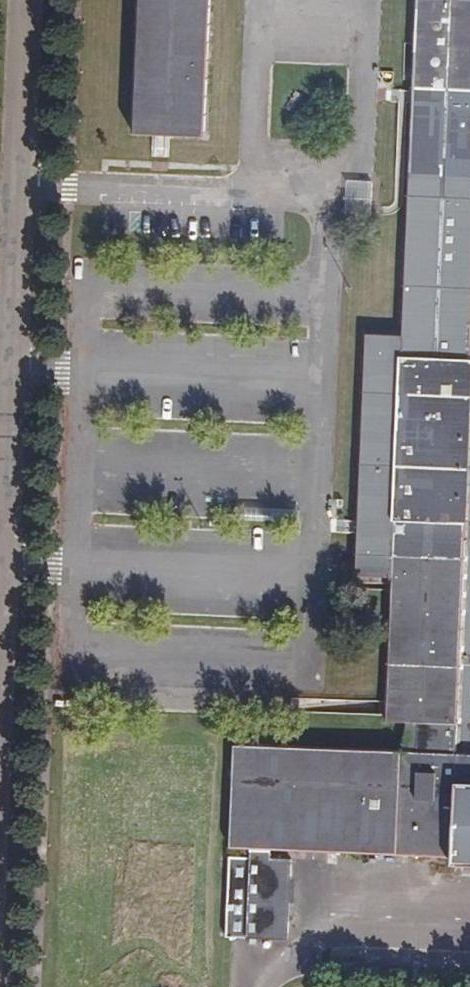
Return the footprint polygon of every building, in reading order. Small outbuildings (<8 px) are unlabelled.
[(137,138),(208,140),(213,0),(142,0),(137,138)] [(414,754),(460,756),(469,493),(469,0),(421,0),(405,338),(371,337),(362,575),(396,577),(392,724),(413,724),(414,754)] [(230,942),(295,946),(298,855),(460,859),(460,870),(469,871),(469,756),(460,756),(414,754),(239,745),(230,942)]
